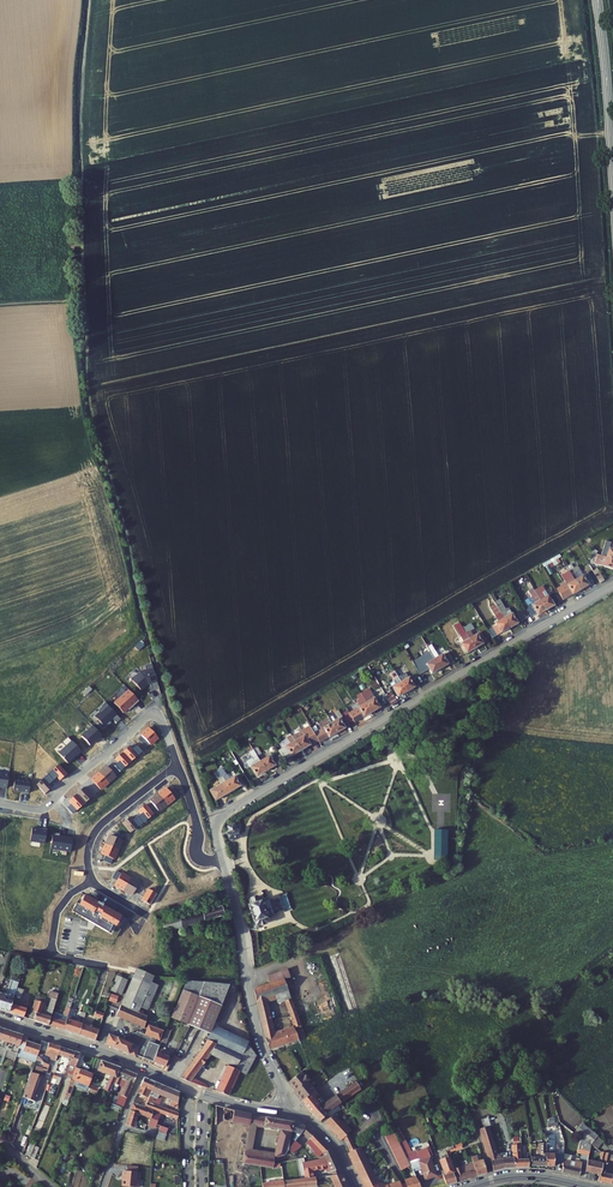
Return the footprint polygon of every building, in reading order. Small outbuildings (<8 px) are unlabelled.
[(612,561),(612,548),(608,544),(607,543),(602,551),(611,557),(610,559),(612,561)] [(591,583),(605,575),(600,566),(595,569),(591,561),(582,566),(591,583)] [(582,566),(580,563),(571,568),(576,577),(566,582),(569,586),(573,594),(591,583),(582,566)] [(563,600),(552,581),(544,586),(555,604),(563,600)] [(544,586),(542,582),(539,584),(537,585),(541,592),(534,596),(536,600),(534,601),(539,611),(545,608),(546,609),(555,604),(544,586)] [(569,596),(573,594),(569,586),(565,588),(569,596)] [(517,622),(525,618),(520,608),(515,610),(511,605),(513,604),(507,593),(501,596),(503,599),(507,607),(511,612),(517,622)] [(503,609),(507,607),(503,599),(498,601),(503,609)] [(529,614),(535,611),(530,603),(525,606),(529,614)] [(510,626),(517,622),(511,612),(504,616),(510,626)] [(467,631),(471,628),(466,621),(462,623),(467,631)] [(482,643),(493,636),(488,626),(476,633),(482,643)] [(474,647),(482,643),(476,633),(469,637),(474,647)] [(446,664),(458,657),(452,647),(444,651),(438,640),(434,642),(446,664)] [(438,668),(446,664),(434,642),(430,644),(432,648),(429,650),(433,657),(432,658),(438,668)] [(141,672),(132,680),(142,691),(148,686),(151,685),(152,688),(158,686),(152,664),(146,666),(145,667),(146,671),(141,672)] [(412,686),(424,679),(418,669),(410,673),(405,664),(401,666),(404,672),(407,677),(412,686)] [(399,675),(404,672),(401,666),(395,669),(399,675)] [(405,690),(412,686),(407,677),(401,680),(400,680),(405,690)] [(373,688),(376,686),(373,682),(365,686),(368,691),(373,688)] [(397,702),(404,698),(397,687),(391,691),(397,702)] [(371,696),(376,693),(373,688),(368,691),(371,696)] [(377,706),(389,699),(383,689),(376,693),(371,696),(377,706)] [(124,714),(139,701),(129,690),(114,704),(124,714)] [(377,706),(371,696),(353,706),(359,715),(359,716),(377,706)] [(121,719),(106,703),(101,707),(102,708),(99,711),(100,713),(96,717),(99,720),(97,722),(101,727),(103,725),(106,728),(112,723),(110,722),(113,719),(117,723),(121,719)] [(346,709),(343,703),(337,706),(341,713),(349,709),(348,708),(346,709)] [(341,713),(337,706),(331,710),(332,712),(341,727),(355,719),(354,718),(359,715),(353,706),(349,709),(341,713)] [(323,738),(341,727),(332,712),(322,718),(325,723),(317,727),(323,738)] [(317,727),(314,721),(296,732),(296,733),(304,747),(322,736),(317,727)] [(81,737),(90,746),(96,739),(97,739),(101,735),(92,726),(81,737)] [(161,737),(152,727),(144,734),(147,738),(152,744),(153,744),(161,737)] [(286,757),(304,747),(296,733),(292,735),(287,738),(289,742),(280,747),(286,757)] [(82,753),(68,737),(62,742),(66,747),(59,754),(68,764),(75,759),(74,758),(76,755),(78,757),(82,753)] [(149,747),(152,744),(147,738),(144,741),(149,747)] [(255,755),(260,753),(256,747),(253,741),(249,744),(255,755)] [(262,753),(267,750),(266,748),(263,749),(261,744),(256,747),(260,753),(261,752),(262,753)] [(130,746),(122,752),(131,762),(138,756),(133,749),(130,746)] [(133,749),(138,756),(142,752),(136,746),(133,749)] [(124,768),(131,762),(122,752),(115,759),(118,762),(124,768)] [(268,768),(281,760),(277,753),(272,756),(270,754),(263,758),(268,768)] [(259,773),(268,768),(263,758),(253,764),(259,773)] [(118,762),(114,766),(120,772),(124,768),(118,762)] [(47,774),(53,780),(57,777),(60,780),(67,774),(59,764),(47,774)] [(233,789),(245,782),(240,772),(231,777),(224,765),(220,767),(233,789)] [(107,766),(100,773),(108,782),(116,776),(110,770),(107,766)] [(110,770),(116,776),(120,772),(114,766),(110,770)] [(233,789),(220,767),(216,770),(223,782),(212,788),(218,798),(233,789)] [(2,786),(2,787),(7,788),(9,775),(6,774),(6,773),(0,772),(0,773),(0,786),(2,786)] [(108,782),(100,773),(92,780),(92,781),(100,789),(108,782)] [(47,774),(36,784),(45,794),(52,787),(49,784),(53,780),(47,774)] [(30,783),(15,780),(14,791),(28,793),(30,783)] [(92,781),(88,784),(94,790),(97,786),(92,781)] [(82,784),(74,791),(82,801),(90,794),(84,788),(82,784)] [(84,788),(90,794),(94,790),(88,784),(84,788)] [(166,788),(158,795),(166,805),(174,798),(169,792),(166,788)] [(169,792),(174,798),(178,795),(173,788),(169,792)] [(82,801),(74,791),(66,798),(69,801),(74,807),(74,808),(82,801)] [(166,805),(158,795),(150,801),(153,804),(158,810),(166,805)] [(74,807),(69,801),(65,805),(70,811),(74,807)] [(140,814),(136,817),(141,823),(153,814),(145,804),(137,811),(140,814)] [(154,814),(158,810),(153,804),(149,807),(154,814)] [(452,813),(451,821),(456,821),(457,807),(441,806),(440,812),(452,813)] [(236,826),(236,828),(246,824),(243,814),(241,814),(240,811),(233,814),(234,817),(231,818),(233,826),(236,826)] [(122,823),(130,833),(141,823),(136,817),(132,820),(130,817),(122,823)] [(439,820),(436,846),(445,847),(448,821),(439,820)] [(42,829),(32,827),(30,841),(41,842),(41,843),(45,844),(47,829),(42,828),(42,829)] [(114,836),(122,840),(124,835),(116,832),(114,836)] [(60,834),(53,833),(50,849),(70,852),(72,839),(59,837),(60,834)] [(110,835),(106,844),(118,849),(122,840),(114,836),(110,835)] [(118,849),(106,844),(102,854),(105,855),(113,859),(118,849)] [(113,859),(105,855),(103,860),(111,863),(113,859)] [(111,879),(116,882),(120,875),(115,872),(111,879)] [(123,890),(129,879),(121,874),(120,875),(116,882),(114,884),(123,890)] [(138,884),(129,879),(123,890),(132,895),(134,891),(138,884)] [(139,894),(143,887),(138,884),(134,891),(139,894)] [(251,893),(258,914),(270,910),(268,905),(275,903),(270,887),(263,889),(261,884),(254,886),(256,892),(251,893)] [(139,894),(143,896),(147,889),(143,887),(139,894)] [(156,894),(147,889),(143,896),(141,900),(149,905),(156,894)] [(77,900),(72,908),(116,934),(127,916),(85,891),(79,901),(77,900)] [(269,965),(272,972),(284,967),(291,965),(288,958),(269,965)] [(267,1027),(273,1041),(299,1029),(296,1020),(302,1018),(300,1014),(276,1025),(270,992),(282,987),(294,1014),(300,1011),(284,967),(272,972),(254,979),(255,983),(267,1027)] [(130,971),(117,1006),(138,1015),(139,1012),(135,1011),(137,1007),(144,1010),(151,983),(147,982),(150,973),(130,971)] [(112,977),(107,992),(117,996),(122,981),(112,977)] [(185,978),(167,1017),(187,1026),(194,1030),(204,1034),(209,1024),(228,980),(185,978)] [(154,985),(151,983),(144,1010),(145,1010),(154,985)] [(3,1010),(12,988),(4,985),(2,991),(0,990),(0,991),(0,1009),(3,1010)] [(339,989),(346,1007),(357,1003),(350,985),(339,989)] [(13,986),(12,988),(3,1010),(18,1015),(23,1003),(12,998),(14,993),(17,994),(19,988),(13,986)] [(32,995),(24,1017),(42,1023),(45,1015),(37,1013),(42,999),(32,995)] [(49,1011),(44,1024),(58,1029),(66,1009),(67,1005),(62,1003),(58,1015),(49,1011)] [(117,1006),(112,1017),(140,1028),(143,1016),(138,1015),(117,1006)] [(73,1011),(66,1009),(58,1029),(75,1035),(78,1024),(70,1021),(73,1011)] [(80,1020),(78,1024),(75,1035),(90,1040),(94,1030),(85,1027),(87,1023),(80,1020)] [(207,1035),(206,1038),(246,1054),(238,1069),(246,1073),(256,1054),(246,1038),(209,1024),(204,1034),(207,1035)] [(145,1025),(141,1035),(151,1039),(155,1040),(158,1031),(145,1025)] [(187,1026),(168,1059),(164,1067),(162,1070),(169,1073),(194,1030),(187,1026)] [(14,1058),(15,1055),(19,1043),(23,1034),(0,1027),(0,1053),(14,1058)] [(161,1031),(157,1040),(163,1042),(167,1034),(161,1031)] [(149,1043),(151,1039),(141,1035),(134,1032),(120,1036),(119,1039),(134,1045),(131,1055),(148,1061),(154,1047),(155,1045),(149,1043)] [(109,1036),(103,1033),(99,1044),(105,1046),(109,1036)] [(28,1036),(23,1034),(19,1043),(24,1044),(22,1050),(37,1055),(41,1045),(26,1039),(28,1036)] [(130,1056),(131,1055),(134,1045),(119,1039),(109,1036),(105,1046),(130,1056)] [(199,1049),(178,1076),(206,1087),(206,1084),(205,1083),(204,1082),(191,1078),(208,1053),(229,1061),(215,1090),(227,1094),(238,1069),(246,1054),(206,1038),(199,1049)] [(42,1040),(41,1045),(37,1055),(35,1062),(14,1122),(30,1128),(42,1099),(54,1066),(56,1060),(51,1059),(50,1063),(45,1061),(46,1057),(45,1057),(50,1043),(42,1040)] [(24,1044),(19,1043),(15,1055),(35,1062),(37,1055),(22,1050),(24,1044)] [(61,1046),(50,1043),(45,1057),(46,1057),(45,1061),(50,1063),(51,1059),(56,1060),(61,1046)] [(75,1051),(61,1046),(56,1060),(54,1066),(57,1067),(59,1067),(62,1058),(70,1061),(72,1058),(73,1058),(75,1051)] [(154,1047),(148,1061),(164,1067),(168,1059),(163,1057),(166,1052),(154,1047)] [(81,1053),(75,1051),(73,1058),(72,1058),(70,1061),(66,1071),(72,1074),(75,1067),(81,1053)] [(105,1075),(100,1087),(107,1090),(110,1082),(116,1067),(93,1058),(89,1068),(105,1075)] [(54,1066),(42,1099),(45,1100),(57,1067),(54,1066)] [(92,1074),(75,1067),(72,1074),(64,1096),(69,1098),(76,1081),(87,1086),(92,1075),(92,1074)] [(120,1108),(134,1075),(116,1067),(110,1082),(120,1086),(116,1095),(113,1105),(120,1108)] [(287,1081),(294,1090),(308,1078),(305,1074),(303,1075),(300,1071),(287,1081)] [(93,1076),(92,1075),(87,1086),(87,1088),(86,1092),(96,1097),(99,1089),(90,1085),(93,1076)] [(137,1094),(148,1099),(154,1083),(143,1078),(137,1094)] [(293,1091),(301,1101),(315,1092),(307,1080),(308,1079),(308,1078),(294,1090),(293,1091)] [(148,1099),(146,1103),(145,1106),(155,1110),(154,1111),(179,1119),(178,1118),(178,1113),(155,1105),(158,1095),(172,1100),(170,1106),(178,1109),(179,1092),(154,1083),(148,1099)] [(357,1083),(337,1096),(341,1103),(362,1089),(357,1083)] [(301,1101),(305,1105),(319,1096),(315,1092),(301,1101)] [(309,1108),(310,1109),(322,1100),(319,1096),(305,1105),(308,1109),(309,1108)] [(311,1112),(319,1121),(327,1114),(326,1113),(341,1103),(337,1096),(325,1104),(322,1100),(310,1109),(312,1111),(311,1112)] [(134,1102),(131,1111),(140,1114),(152,1118),(153,1115),(154,1111),(155,1110),(145,1106),(134,1102)] [(252,1114),(214,1103),(214,1115),(233,1120),(232,1126),(236,1127),(233,1156),(259,1161),(270,1163),(272,1154),(250,1149),(254,1125),(280,1128),(272,1154),(281,1148),(286,1144),(289,1135),(290,1128),(293,1119),(252,1114)] [(131,1111),(126,1126),(135,1129),(140,1114),(131,1111)] [(323,1123),(340,1141),(343,1138),(348,1133),(350,1131),(342,1122),(341,1123),(333,1114),(330,1116),(323,1123)] [(171,1122),(153,1115),(152,1118),(150,1123),(157,1125),(164,1127),(169,1129),(171,1122)] [(494,1156),(495,1163),(517,1159),(516,1149),(504,1150),(503,1147),(500,1148),(492,1116),(483,1118),(493,1156),(494,1156)] [(307,1123),(293,1119),(290,1128),(295,1130),(291,1134),(294,1136),(296,1134),(302,1128),(307,1123)] [(154,1132),(157,1125),(150,1123),(148,1130),(154,1132)] [(331,1147),(307,1123),(302,1128),(307,1133),(304,1136),(318,1150),(331,1147)] [(168,1132),(169,1129),(164,1127),(159,1141),(165,1143),(168,1132)] [(384,1135),(401,1170),(410,1165),(409,1162),(400,1146),(393,1131),(384,1135)] [(300,1138),(296,1134),(294,1136),(288,1142),(292,1146),(300,1138)] [(443,1165),(447,1177),(459,1174),(455,1164),(452,1154),(450,1147),(449,1144),(462,1139),(465,1138),(464,1134),(442,1143),(445,1151),(442,1152),(446,1164),(443,1165)] [(552,1134),(552,1139),(549,1161),(556,1161),(556,1158),(558,1149),(554,1149),(556,1135),(555,1135),(552,1134)] [(345,1142),(351,1152),(357,1149),(351,1138),(351,1137),(344,1141),(345,1142)] [(535,1150),(534,1159),(549,1161),(552,1139),(545,1138),(544,1151),(535,1150)] [(462,1139),(449,1144),(450,1147),(463,1143),(462,1139)] [(26,1140),(20,1155),(25,1157),(29,1146),(31,1142),(26,1140)] [(473,1159),(471,1159),(474,1169),(489,1165),(482,1141),(469,1145),(473,1159)] [(515,1142),(516,1149),(517,1159),(532,1161),(532,1149),(523,1149),(521,1141),(515,1142)] [(406,1143),(400,1146),(409,1162),(419,1158),(422,1168),(421,1169),(425,1180),(436,1176),(429,1157),(428,1158),(426,1151),(417,1154),(415,1149),(410,1151),(406,1143)] [(450,1147),(452,1154),(459,1152),(466,1150),(463,1143),(450,1147)] [(33,1147),(29,1146),(25,1157),(29,1159),(33,1147)] [(590,1155),(587,1165),(603,1169),(609,1149),(605,1146),(601,1158),(590,1155)] [(343,1172),(331,1147),(318,1150),(317,1150),(319,1164),(327,1163),(327,1159),(329,1159),(335,1172),(343,1172)] [(401,1184),(400,1181),(386,1185),(378,1181),(376,1177),(375,1177),(366,1159),(367,1159),(361,1147),(357,1149),(351,1152),(349,1153),(354,1165),(355,1164),(358,1170),(357,1171),(359,1176),(361,1176),(364,1183),(363,1183),(364,1186),(402,1186),(401,1184)] [(609,1149),(603,1169),(601,1176),(612,1179),(612,1175),(612,1170),(611,1169),(612,1160),(611,1160),(612,1152),(612,1149),(609,1148),(609,1149)] [(568,1151),(558,1149),(556,1158),(566,1159),(568,1152),(568,1151)] [(459,1152),(452,1154),(455,1164),(462,1162),(459,1152)] [(571,1152),(568,1152),(566,1159),(565,1167),(581,1171),(583,1163),(571,1160),(572,1155),(570,1155),(571,1152)] [(410,1165),(414,1172),(421,1169),(422,1168),(419,1158),(409,1162),(410,1165)] [(466,1164),(463,1165),(466,1172),(474,1169),(471,1159),(468,1160),(469,1163),(466,1164)] [(463,1165),(462,1162),(455,1164),(459,1174),(466,1172),(463,1165)] [(135,1165),(125,1165),(125,1170),(121,1170),(121,1186),(137,1185),(137,1178),(136,1178),(135,1165)] [(333,1172),(339,1186),(349,1186),(343,1172),(335,1172),(333,1172)] [(317,1174),(285,1177),(286,1184),(318,1181),(317,1174)] [(416,1176),(405,1180),(406,1182),(407,1186),(421,1186),(416,1176)] [(264,1186),(286,1184),(285,1177),(264,1179),(264,1186)] [(147,1186),(157,1186),(157,1180),(147,1179),(147,1186)]
